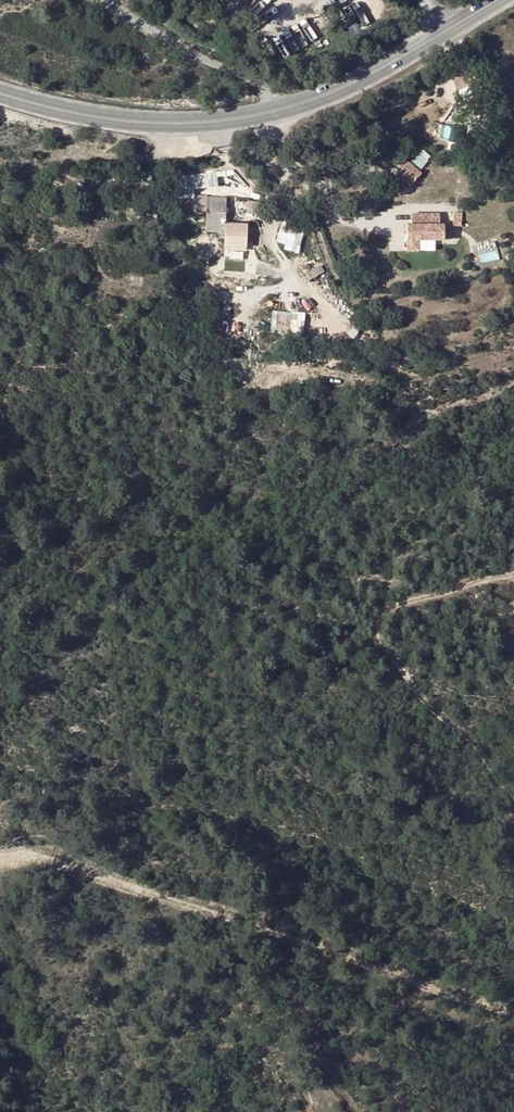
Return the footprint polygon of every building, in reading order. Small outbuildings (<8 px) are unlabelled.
[(467,71),(464,61),(452,64),(455,75),(467,71)] [(418,167),(430,157),(423,149),(411,159),(418,167)] [(423,177),(407,159),(400,165),(405,170),(399,175),(411,188),(423,177)] [(227,199),(194,198),(194,212),(207,213),(206,231),(226,232),(225,243),(247,243),(247,225),(227,225),(227,199)] [(260,200),(249,200),(249,210),(259,211),(260,200)] [(462,231),(463,217),(454,216),(454,230),(462,231)] [(412,229),(408,229),(408,239),(408,255),(419,255),(419,245),(445,244),(445,229),(441,229),(441,218),(412,218),(412,229)] [(270,336),(302,336),(303,311),(270,311),(270,336)]
